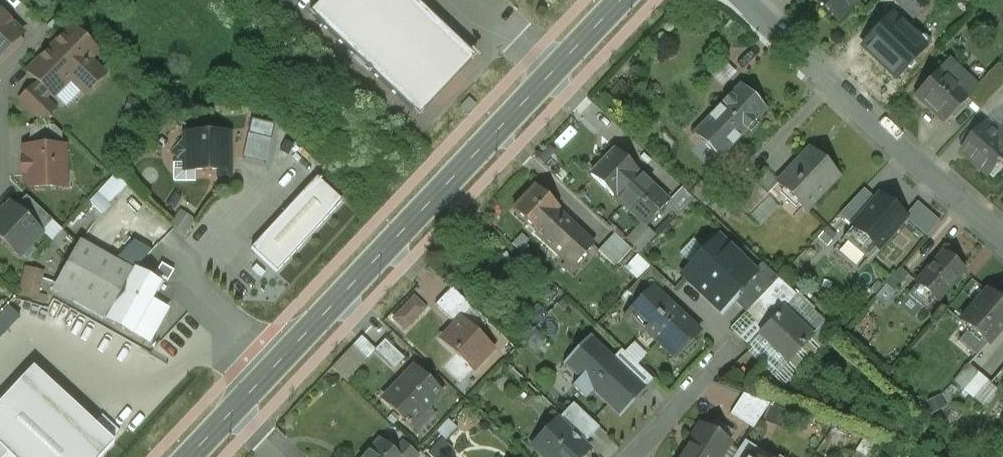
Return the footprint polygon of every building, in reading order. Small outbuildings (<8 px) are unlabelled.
[(414,0),(324,0),(310,15),(418,118),(475,58),(414,0)] [(837,22),(857,0),(814,0),(837,22)] [(922,0),(898,0),(896,2),(913,19),(927,5),(922,0)] [(24,42),(19,37),(22,34),(0,12),(0,66),(24,42)] [(902,36),(889,24),(866,48),(894,75),(918,49),(903,34),(902,36)] [(72,27),(28,72),(53,97),(69,82),(76,81),(88,93),(104,76),(89,61),(98,52),(72,27)] [(976,87),(948,61),(939,71),(966,97),(976,87)] [(725,86),(739,73),(729,62),(715,75),(725,86)] [(966,97),(967,99),(966,100),(980,112),(1002,88),(1002,69),(997,64),(976,87),(966,97)] [(966,97),(939,71),(915,96),(944,123),(966,100),(967,99),(966,97)] [(740,86),(693,135),(719,160),(766,110),(740,86)] [(55,110),(32,88),(20,101),(42,122),(55,110)] [(980,112),(991,122),(1002,109),(1002,88),(980,112)] [(271,161),(274,122),(250,120),(246,159),(271,161)] [(986,124),(962,152),(991,177),(1001,165),(1002,167),(1002,139),(986,124)] [(62,134),(54,127),(29,127),(30,149),(62,148),(62,134)] [(229,135),(185,135),(185,143),(175,153),(185,163),(194,163),(194,171),(229,171),(229,135)] [(30,149),(24,149),(24,161),(21,161),(22,173),(24,173),(25,184),(29,184),(29,188),(60,187),(60,172),(65,172),(64,148),(62,148),(30,149)] [(810,149),(777,184),(805,211),(838,176),(810,149)] [(637,173),(614,151),(591,175),(614,197),(637,173)] [(668,202),(637,173),(614,197),(645,226),(668,202)] [(104,209),(126,186),(115,175),(93,199),(104,209)] [(316,178),(251,249),(277,273),(342,202),(316,178)] [(757,184),(737,205),(750,217),(769,196),(757,184)] [(535,187),(513,211),(537,233),(556,213),(559,209),(535,187)] [(26,197),(15,208),(41,233),(52,221),(26,197)] [(903,218),(879,197),(854,226),(878,246),(903,218)] [(907,217),(929,236),(942,221),(920,202),(907,217)] [(0,216),(0,239),(19,257),(41,233),(15,208),(11,204),(0,216)] [(189,232),(196,218),(183,212),(176,226),(189,232)] [(556,213),(537,233),(559,254),(566,247),(567,247),(579,235),(579,234),(556,213)] [(614,234),(598,251),(615,267),(631,250),(614,234)] [(579,235),(567,247),(566,247),(559,254),(571,266),(591,245),(579,235)] [(717,237),(693,263),(694,264),(682,276),(705,297),(717,285),(731,299),(755,273),(753,271),(717,237)] [(133,274),(80,244),(55,287),(109,317),(106,322),(130,336),(131,334),(150,300),(159,284),(135,270),(133,274)] [(943,252),(916,284),(936,302),(964,270),(943,252)] [(628,266),(639,278),(652,266),(641,254),(628,266)] [(755,273),(731,299),(730,299),(745,313),(778,279),(761,263),(753,271),(755,273)] [(23,299),(44,301),(48,269),(27,266),(23,299)] [(667,284),(651,268),(638,281),(654,297),(659,292),(667,284)] [(899,268),(885,285),(894,292),(908,275),(899,268)] [(778,279),(745,313),(763,329),(763,330),(782,309),(796,295),(778,279)] [(654,297),(638,281),(627,293),(639,304),(626,318),(642,334),(646,330),(665,309),(659,304),(656,303),(659,292),(654,297)] [(473,309),(451,289),(435,306),(455,326),(461,320),(462,320),(473,309)] [(987,290),(960,322),(987,345),(1002,326),(1002,304),(987,290)] [(414,293),(393,316),(408,331),(430,308),(414,293)] [(825,322),(796,295),(782,310),(811,336),(818,329),(819,329),(825,322)] [(150,300),(131,334),(148,344),(167,309),(150,300)] [(665,309),(646,330),(659,342),(658,343),(674,359),(699,333),(669,305),(665,309)] [(763,330),(762,331),(792,359),(811,336),(782,310),(782,309),(763,330)] [(462,320),(461,320),(455,326),(441,341),(473,371),(492,350),(462,320)] [(763,329),(747,345),(777,373),(787,362),(787,363),(792,359),(762,331),(763,330),(763,329)] [(590,336),(563,364),(564,366),(565,365),(579,379),(572,387),(585,399),(592,392),(618,417),(619,419),(647,390),(645,388),(645,389),(613,359),(591,337),(590,336)] [(404,359),(385,341),(374,351),(394,370),(404,359)] [(653,381),(621,350),(613,359),(645,389),(645,388),(653,381)] [(968,364),(954,380),(964,389),(978,373),(968,364)] [(0,406),(0,446),(8,453),(11,456),(102,456),(114,443),(34,369),(0,406)] [(415,369),(384,401),(406,422),(404,424),(412,431),(415,428),(411,424),(440,393),(415,369)] [(978,373),(964,389),(973,398),(988,381),(978,373)] [(769,404),(743,394),(730,415),(753,429),(769,404)] [(583,414),(573,404),(561,416),(572,426),(583,414)] [(583,414),(572,426),(561,416),(557,421),(583,445),(599,428),(583,414)] [(543,436),(547,440),(536,451),(542,456),(582,456),(589,451),(583,445),(557,421),(543,436)] [(687,444),(689,445),(681,456),(721,456),(729,444),(699,425),(687,444)] [(364,456),(406,456),(398,449),(393,454),(379,441),(364,456)] [(734,456),(749,456),(750,456),(754,456),(758,450),(744,441),(734,456)] [(404,443),(398,449),(406,456),(418,456),(404,443)]
